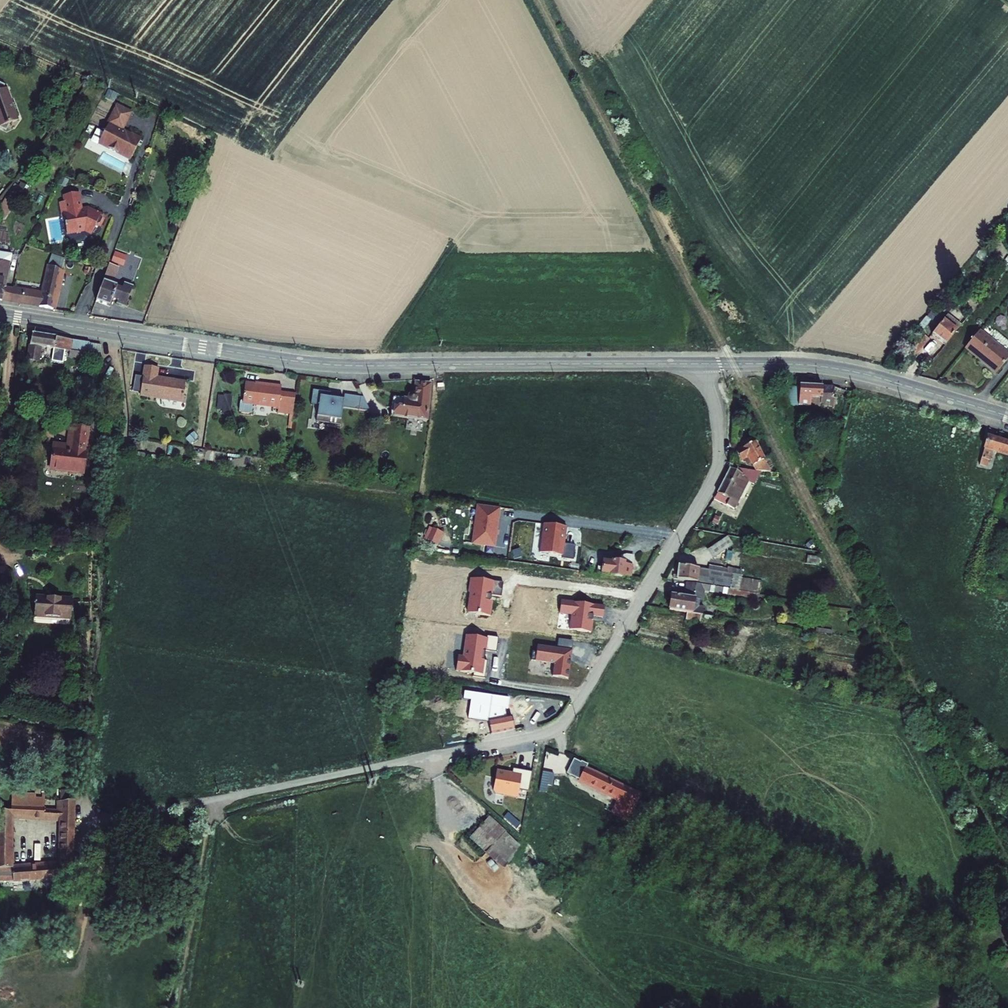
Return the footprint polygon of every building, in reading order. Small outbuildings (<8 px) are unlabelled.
[(4,87),(5,85),(0,83),(0,128),(6,131),(10,124),(18,120),(14,110),(17,109),(15,103),(12,104),(7,88),(5,89),(4,87)] [(118,94),(111,91),(108,97),(115,101),(118,94)] [(123,129),(132,113),(117,105),(108,124),(109,124),(104,133),(97,129),(92,138),(100,142),(99,144),(131,160),(142,139),(123,129)] [(26,197),(31,188),(22,184),(17,192),(26,197)] [(77,193),(62,195),(62,202),(59,202),(58,205),(60,218),(62,217),(64,233),(82,231),(89,234),(93,226),(95,227),(99,226),(102,219),(101,215),(86,208),(84,211),(79,209),(77,193)] [(11,207),(10,206),(13,201),(6,197),(0,207),(0,223),(11,207)] [(2,301),(5,287),(7,287),(12,255),(0,253),(0,300),(2,301)] [(49,266),(61,270),(65,259),(53,255),(49,266)] [(119,267),(110,264),(96,301),(110,307),(113,300),(118,301),(117,304),(126,307),(134,287),(124,283),(122,289),(113,285),(119,267)] [(42,293),(13,288),(11,302),(53,309),(62,270),(61,270),(49,266),(42,293)] [(90,276),(93,269),(87,267),(84,274),(90,276)] [(5,287),(2,301),(11,302),(13,288),(7,287),(5,287)] [(948,313),(931,332),(941,342),(958,321),(948,313)] [(973,331),(958,349),(990,375),(1005,356),(973,331)] [(87,360),(88,351),(89,343),(32,334),(28,361),(39,362),(41,347),(54,349),(53,355),(64,357),(65,350),(70,351),(69,357),(87,360)] [(88,351),(102,353),(101,345),(89,343),(88,351)] [(157,377),(159,369),(145,366),(143,377),(141,392),(140,396),(183,403),(186,384),(172,381),(172,380),(157,377)] [(141,392),(143,377),(135,376),(133,391),(141,392)] [(281,392),(282,386),(274,385),(273,387),(245,383),(243,402),(240,402),(239,411),(242,413),(248,414),(252,412),(253,404),(279,408),(278,412),(291,414),(293,414),(295,394),(281,392)] [(431,385),(416,383),(415,395),(412,395),(410,395),(409,397),(409,400),(396,398),(394,417),(427,422),(431,385)] [(821,386),(799,386),(799,387),(788,388),(788,395),(788,405),(809,406),(821,408),(821,405),(834,408),(836,400),(832,399),(834,388),(821,386)] [(331,393),(313,390),(311,404),(319,406),(316,422),(340,426),(343,408),(344,400),(330,398),(331,393)] [(233,395),(225,394),(222,413),(230,414),(233,395)] [(361,397),(345,395),(344,400),(343,408),(359,410),(361,397)] [(364,397),(361,397),(359,410),(370,412),(364,397)] [(38,413),(49,414),(49,412),(52,412),(53,404),(36,402),(35,410),(38,411),(38,413)] [(54,448),(51,470),(83,474),(88,430),(74,428),(73,428),(71,450),(54,448)] [(54,443),(54,448),(71,450),(73,428),(69,428),(67,444),(54,443)] [(199,437),(194,431),(187,438),(192,444),(199,437)] [(981,458),(988,460),(989,460),(992,451),(1007,455),(1007,443),(987,437),(981,458)] [(751,441),(729,452),(734,461),(744,456),(750,472),(769,473),(751,441)] [(132,449),(139,450),(140,442),(133,442),(132,449)] [(723,469),(708,499),(732,510),(746,475),(746,471),(723,469)] [(441,544),(445,530),(430,525),(426,539),(441,544)] [(722,537),(704,550),(709,558),(726,544),(722,537)] [(560,541),(559,548),(572,550),(572,542),(560,541)] [(594,565),(593,571),(626,575),(627,565),(621,564),(621,562),(609,560),(609,563),(599,562),(598,565),(594,565)] [(677,570),(675,582),(729,589),(729,592),(758,596),(759,585),(737,582),(738,577),(720,573),(719,576),(677,570)] [(729,592),(684,586),(683,601),(668,598),(665,613),(683,616),(682,623),(696,625),(697,618),(702,618),(703,622),(710,623),(712,613),(691,609),(692,602),(700,603),(700,596),(728,600),(729,592)] [(29,596),(27,618),(67,621),(68,599),(29,596)] [(485,691),(477,693),(481,719),(487,718),(489,731),(515,726),(511,705),(488,708),(485,691)] [(569,764),(563,775),(617,802),(624,789),(586,771),(587,769),(577,764),(576,767),(569,764)] [(54,805),(42,806),(43,793),(9,792),(8,807),(0,807),(0,879),(28,877),(29,886),(41,886),(41,877),(70,875),(74,789),(55,788),(54,805)] [(504,865),(523,846),(493,816),(488,821),(491,825),(485,831),(490,836),(487,839),(489,841),(487,843),(491,848),(489,850),(504,865)]
